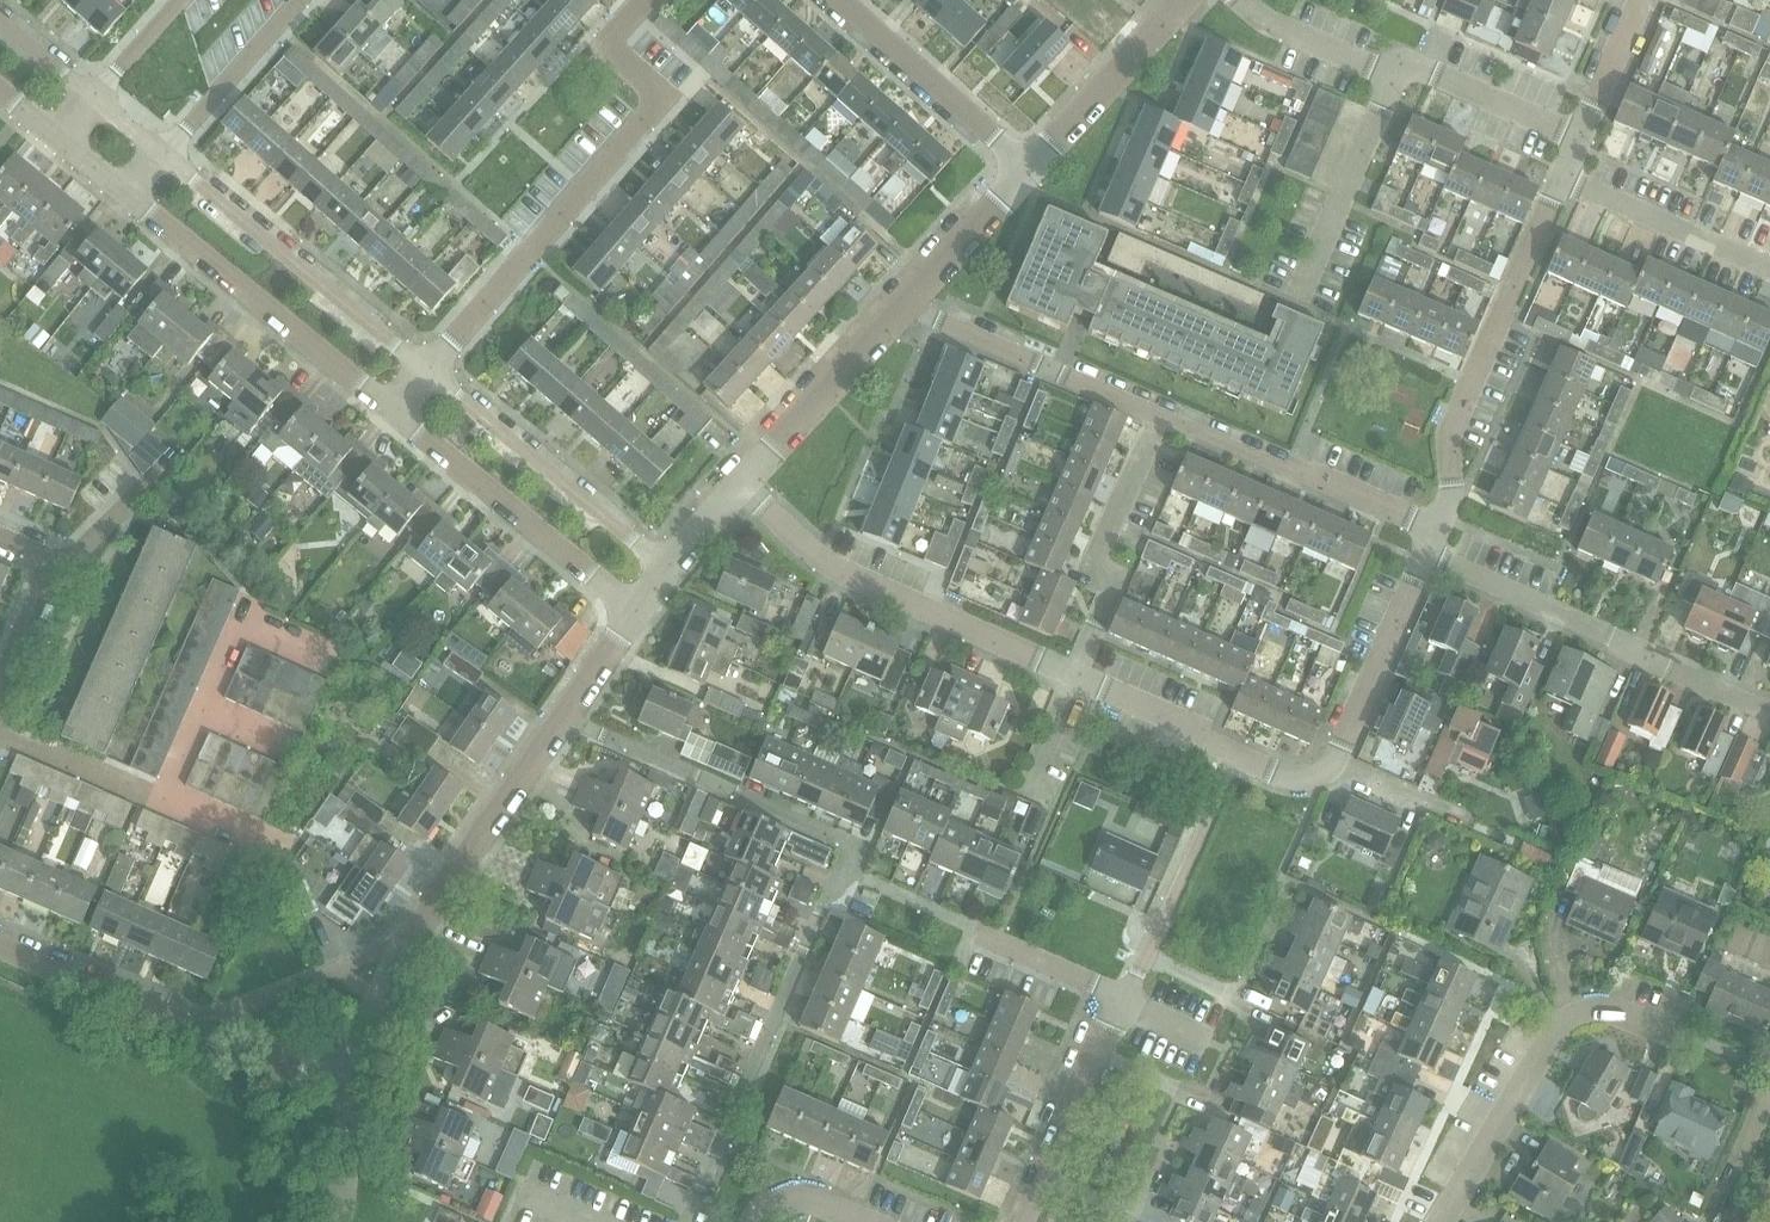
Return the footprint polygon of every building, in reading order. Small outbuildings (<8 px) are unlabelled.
[(94,0),(59,0),(79,18),(94,0)] [(125,14),(110,0),(94,0),(79,18),(102,39),(125,14)] [(383,31),(404,7),(396,0),(363,0),(356,7),(383,31)] [(474,0),(465,0),(448,20),(458,29),(479,5),(474,0)] [(493,23),(514,0),(495,0),(483,14),(493,23)] [(538,19),(562,42),(584,18),(565,0),(555,0),(538,19)] [(600,0),(565,0),(584,18),(600,0)] [(744,18),(760,0),(724,0),(744,18)] [(773,0),(760,0),(744,18),(768,39),(789,14),(773,0)] [(961,6),(954,0),(923,0),(917,7),(941,29),(961,6)] [(1422,7),(1433,11),(1438,0),(1425,0),(1422,7)] [(1441,11),(1470,24),(1481,0),(1446,0),(1441,11)] [(1531,17),(1561,30),(1573,3),(1567,0),(1534,0),(1528,15),(1531,17)] [(1720,0),(1701,0),(1696,12),(1724,24),(1732,5),(1720,0)] [(710,56),(710,55),(700,46),(711,34),(706,30),(723,11),(715,5),(688,36),(687,35),(678,46),(701,66),(710,56)] [(984,27),(961,6),(941,29),(964,50),(984,27)] [(336,30),(362,54),(383,31),(356,7),(336,30)] [(1013,7),(998,23),(1008,33),(1023,16),(1013,7)] [(1422,7),(1418,16),(1429,21),(1433,11),(1422,7)] [(1752,36),(1760,18),(1737,8),(1729,27),(1752,36)] [(1670,22),(1687,29),(1692,18),(1675,11),(1670,22)] [(1528,15),(1527,17),(1515,12),(1504,37),(1516,42),(1515,44),(1521,46),(1542,55),(1549,59),(1561,30),(1531,17),(1528,15)] [(461,38),(472,47),(493,23),(483,14),(461,38)] [(687,35),(663,14),(654,25),(678,46),(687,35)] [(812,35),(789,14),(768,39),(791,59),(812,35)] [(1709,26),(1697,20),(1692,18),(1687,29),(1705,37),(1709,26)] [(1752,36),(1769,44),(1769,22),(1760,18),(1752,36)] [(516,43),(540,66),(562,42),(538,19),(516,43)] [(998,23),(992,29),(976,47),(987,56),(1008,33),(998,23)] [(1069,45),(1051,29),(1046,24),(1024,47),(1047,69),(1069,45)] [(1642,66),(1650,70),(1656,58),(1664,61),(1667,53),(1659,49),(1667,32),(1658,29),(1642,66)] [(315,54),(332,70),(341,78),(362,54),(336,30),(315,54)] [(1739,52),(1744,41),(1727,33),(1722,45),(1739,52)] [(413,58),(423,67),(444,43),(435,35),(413,58)] [(791,59),(814,80),(835,56),(812,35),(791,59)] [(440,62),(450,72),(472,47),(461,38),(440,62)] [(1231,83),(1233,79),(1243,57),(1207,41),(1196,68),(1231,83)] [(1741,79),(1751,57),(1756,60),(1761,49),(1744,41),(1739,52),(1741,53),(1731,75),(1741,79)] [(516,43),(494,68),(519,90),(540,66),(516,43)] [(719,45),(710,55),(710,56),(701,66),(725,87),(734,77),(721,66),(731,55),(719,45)] [(1521,46),(1516,58),(1537,67),(1542,55),(1521,46)] [(284,57),(302,73),(308,78),(317,68),(293,47),(284,57)] [(1026,92),(1047,69),(1024,47),(1002,71),(1026,92)] [(837,100),(858,76),(835,56),(814,80),(837,100)] [(423,67),(413,58),(393,81),(403,90),(423,67)] [(418,86),(429,96),(450,72),(440,62),(418,86)] [(1301,114),(1303,109),(1312,87),(1256,63),(1252,71),(1259,74),(1258,75),(1297,92),(1290,109),(1301,114)] [(1690,66),(1684,78),(1694,82),(1700,71),(1690,66)] [(331,99),(340,88),(317,68),(308,78),(331,99)] [(494,68),(472,92),(497,114),(519,90),(494,68)] [(1184,94),(1220,110),(1231,83),(1196,68),(1184,94)] [(860,121),(882,97),(858,76),(837,100),(860,121)] [(748,107),(757,97),(734,77),(725,87),(748,107)] [(403,90),(393,81),(372,105),(382,114),(403,90)] [(429,96),(418,86),(396,112),(406,121),(429,96)] [(1614,124),(1641,136),(1656,100),(1629,88),(1614,124)] [(1340,114),(1345,101),(1319,90),(1314,103),(1340,114)] [(450,116),(475,138),(497,114),(472,92),(450,116)] [(1173,121),(1181,124),(1180,126),(1207,138),(1220,110),(1184,94),(1173,120),(1173,121)] [(771,128),(780,118),(757,97),(748,107),(771,128)] [(860,121),(883,142),(905,118),(882,97),(860,121)] [(1641,136),(1667,147),(1683,111),(1656,100),(1641,136)] [(269,122),(263,116),(245,101),(223,126),(246,147),(269,122)] [(1340,114),(1314,103),(1308,116),(1334,128),(1340,114)] [(718,107),(697,131),(722,153),(743,129),(718,107)] [(377,140),(387,129),(364,109),(354,119),(377,140)] [(1173,121),(1173,120),(1146,109),(1134,136),(1169,151),(1180,126),(1181,124),(1173,121)] [(1683,111),(1667,147),(1693,158),(1709,122),(1683,111)] [(1239,114),(1233,131),(1263,142),(1269,125),(1239,114)] [(475,138),(450,116),(428,140),(453,163),(475,138)] [(1302,129),(1328,141),(1334,128),(1308,116),(1302,129)] [(794,148),(803,138),(780,118),(771,128),(794,148)] [(895,152),(881,167),(893,178),(907,163),(906,162),(928,138),(905,118),(883,142),(895,152)] [(1285,119),(1278,135),(1288,140),(1295,124),(1285,119)] [(1396,155),(1423,167),(1439,131),(1412,119),(1396,155)] [(246,147),(269,168),(292,142),(269,122),(246,147)] [(1709,122),(1693,158),(1719,170),(1729,148),(1735,134),(1709,122)] [(400,160),(410,150),(387,129),(377,140),(400,160)] [(815,129),(805,140),(803,138),(794,148),(817,169),(826,159),(818,151),(827,140),(815,129)] [(1328,141),(1302,129),(1297,142),(1323,154),(1328,141)] [(702,177),(722,153),(697,131),(676,154),(702,177)] [(1449,178),(1459,156),(1460,156),(1466,142),(1439,131),(1423,167),(1449,178)] [(780,152),(759,133),(751,141),(772,161),(780,152)] [(1267,144),(1273,147),(1269,155),(1280,159),(1288,140),(1278,135),(1277,137),(1271,134),(1267,144)] [(1122,162),(1158,177),(1169,151),(1134,136),(1122,162)] [(906,162),(907,163),(913,167),(931,183),(952,160),(928,138),(906,162)] [(292,142),(269,168),(293,188),(315,163),(292,142)] [(1317,167),(1323,154),(1297,142),(1291,156),(1317,167)] [(1739,195),(1755,159),(1729,148),(1719,170),(1713,183),(1739,195)] [(412,191),(422,179),(424,181),(433,170),(423,160),(410,150),(400,160),(410,169),(400,180),(412,191)] [(1244,153),(1242,159),(1252,163),(1254,157),(1244,153)] [(676,154),(656,178),(682,200),(702,177),(676,154)] [(39,175),(15,156),(0,175),(0,201),(6,206),(0,213),(0,222),(39,175)] [(1317,167),(1291,156),(1285,169),(1311,180),(1317,167)] [(1486,167),(1460,156),(1459,156),(1449,178),(1443,191),(1470,203),(1486,167)] [(797,165),(788,157),(785,161),(786,162),(784,164),(783,163),(762,187),(772,196),(793,172),(792,171),(797,165)] [(841,190),(850,180),(826,159),(817,169),(841,190)] [(1765,207),(1769,196),(1769,166),(1755,159),(1739,195),(1765,207)] [(1122,162),(1111,189),(1146,204),(1158,177),(1122,162)] [(315,163),(293,188),(316,209),(338,184),(315,163)] [(1470,203),(1496,214),(1512,178),(1486,167),(1470,203)] [(1245,184),(1256,189),(1263,173),(1252,168),(1245,184)] [(1398,190),(1407,195),(1418,173),(1409,168),(1398,190)] [(860,169),(850,180),(841,190),(864,210),(873,200),(865,193),(875,182),(860,169)] [(447,202),(456,191),(433,170),(424,181),(447,202)] [(841,202),(806,171),(778,202),(789,211),(807,190),(832,212),(835,214),(844,204),(841,202)] [(19,245),(61,193),(39,175),(0,222),(0,231),(15,213),(29,224),(22,232),(20,230),(13,240),(19,245)] [(661,223),(682,200),(656,178),(636,201),(661,223)] [(1496,214),(1523,226),(1539,190),(1512,178),(1496,214)] [(316,209),(339,229),(361,204),(338,184),(316,209)] [(1256,189),(1245,184),(1236,203),(1247,208),(1256,189)] [(1372,210),(1394,220),(1399,222),(1404,211),(1394,207),(1400,194),(1383,186),(1372,210)] [(772,196),(762,187),(741,211),(751,219),(772,196)] [(1146,204),(1111,189),(1099,215),(1135,230),(1146,204)] [(470,222),(479,212),(456,191),(447,202),(470,222)] [(47,268),(44,265),(59,247),(57,245),(84,212),(61,193),(19,245),(23,248),(36,232),(51,244),(45,250),(44,249),(36,259),(29,267),(27,265),(17,276),(31,287),(47,268)] [(887,231),(896,221),(873,200),(864,210),(887,231)] [(615,224),(641,247),(661,223),(636,201),(615,224)] [(789,211),(778,202),(758,225),(769,235),(789,211)] [(1407,202),(1404,211),(1399,222),(1424,233),(1429,222),(1415,216),(1419,207),(1407,202)] [(361,204),(339,229),(362,250),(384,225),(361,204)] [(1163,223),(1186,232),(1191,217),(1169,209),(1163,223)] [(751,219),(741,211),(721,234),(731,243),(751,219)] [(1108,237),(1048,211),(1006,307),(1067,333),(1077,308),(1095,316),(1089,332),(1107,339),(1110,333),(1122,338),(1119,345),(1137,352),(1140,345),(1152,351),(1149,357),(1167,365),(1170,358),(1182,364),(1179,370),(1195,377),(1198,370),(1213,377),(1210,383),(1228,391),(1231,384),(1243,390),(1240,396),(1286,416),(1324,328),(1277,308),(1271,322),(1283,327),(1272,352),(1092,275),(1108,237)] [(499,248),(508,237),(479,212),(470,222),(499,248)] [(877,249),(859,233),(850,224),(848,227),(840,219),(821,240),(829,248),(855,272),(877,249)] [(1222,237),(1233,242),(1240,225),(1229,220),(1222,237)] [(595,248),(621,270),(641,247),(615,224),(595,248)] [(362,250),(385,271),(408,246),(384,225),(362,250)] [(769,235),(758,225),(738,249),(748,258),(769,235)] [(78,277),(91,288),(122,252),(98,233),(75,262),(84,269),(78,277)] [(731,243),(721,234),(701,257),(711,266),(731,243)] [(1233,242),(1222,237),(1214,253),(1226,258),(1233,242)] [(1385,254),(1393,257),(1412,266),(1416,255),(1401,248),(1403,242),(1392,237),(1385,254)] [(1435,255),(1440,244),(1422,237),(1417,248),(1435,255)] [(1546,274),(1568,284),(1573,286),(1589,250),(1562,238),(1546,274)] [(0,254),(0,263),(7,268),(19,254),(8,245),(0,254)] [(385,271),(408,291),(431,266),(408,246),(385,271)] [(574,272),(592,287),(600,294),(621,270),(595,248),(574,272)] [(711,266),(701,257),(690,248),(669,272),(672,274),(672,273),(691,290),(711,266)] [(834,295),(855,272),(829,248),(808,271),(834,295)] [(717,272),(728,282),(738,270),(747,259),(748,258),(738,249),(717,272)] [(1599,298),(1615,262),(1589,250),(1573,286),(1599,298)] [(1454,262),(1467,268),(1472,270),(1477,259),(1458,251),(1454,262)] [(124,300),(131,290),(146,272),(122,252),(91,288),(105,300),(113,290),(124,300)] [(1416,255),(1412,266),(1429,273),(1433,262),(1416,255)] [(46,295),(69,265),(58,257),(35,286),(46,295)] [(459,293),(480,269),(466,257),(446,280),(431,266),(408,291),(432,313),(454,288),(459,293)] [(1489,277),(1489,278),(1498,282),(1507,261),(1498,257),(1494,267),(1489,277)] [(788,294),(787,295),(747,259),(738,270),(744,275),(742,276),(767,298),(771,293),(781,302),(767,317),(793,341),(813,318),(788,294)] [(1489,278),(1489,277),(1494,267),(1477,259),(1472,270),(1489,278)] [(1658,308),(1674,272),(1647,260),(1641,273),(1642,274),(1631,296),(1658,308)] [(1615,262),(1599,298),(1625,309),(1630,296),(1631,296),(1642,274),(1641,273),(1615,262)] [(1437,277),(1446,281),(1464,289),(1469,278),(1442,266),(1437,277)] [(834,295),(808,271),(788,294),(813,318),(834,295)] [(728,282),(717,272),(697,295),(708,305),(728,282)] [(1684,320),(1700,284),(1674,272),(1658,308),(1684,320)] [(691,290),(672,273),(672,274),(652,297),(660,304),(670,313),(691,290)] [(1464,289),(1491,301),(1496,289),(1469,278),(1464,289)] [(163,345),(188,315),(173,303),(179,296),(159,279),(136,307),(146,315),(139,325),(163,345)] [(1358,315),(1385,327),(1400,291),(1373,279),(1358,315)] [(1726,296),(1700,284),(1684,320),(1710,332),(1726,296)] [(562,305),(572,294),(562,286),(553,296),(562,305)] [(1385,327),(1411,339),(1427,303),(1400,291),(1385,327)] [(708,305),(697,295),(677,319),(687,328),(687,329),(695,336),(700,330),(705,333),(718,318),(706,307),(708,305)] [(1710,332),(1736,343),(1752,307),(1726,296),(1710,332)] [(1411,339),(1437,350),(1453,314),(1427,303),(1411,339)] [(670,313),(660,304),(639,328),(649,337),(670,313)] [(106,343),(130,314),(119,305),(94,334),(106,343)] [(1741,346),(1763,355),(1769,340),(1769,315),(1752,307),(1736,343),(1741,346)] [(1480,326),(1458,316),(1453,314),(1437,350),(1464,362),(1480,326)] [(196,356),(206,364),(229,337),(209,320),(203,328),(188,315),(163,345),(188,365),(196,356)] [(1528,315),(1523,325),(1551,337),(1555,326),(1538,318),(1538,319),(1528,315)] [(746,340),(772,364),(793,341),(767,317),(746,340)] [(55,350),(65,334),(40,319),(30,335),(55,350)] [(677,319),(648,351),(674,374),(683,363),(669,350),(673,345),(678,350),(691,336),(685,331),(687,329),(687,328),(677,319)] [(1551,337),(1567,344),(1577,349),(1581,339),(1571,335),(1572,333),(1555,326),(1551,337)] [(1634,361),(1619,355),(1625,342),(1620,340),(1622,336),(1616,333),(1612,342),(1610,341),(1602,360),(1629,372),(1634,361)] [(209,382),(233,402),(258,373),(243,360),(249,353),(229,337),(206,364),(216,372),(209,382)] [(1588,341),(1587,342),(1581,339),(1577,349),(1602,360),(1610,341),(1600,337),(1597,345),(1588,341)] [(751,386),(772,364),(746,340),(726,363),(751,386)] [(509,367),(533,388),(555,363),(531,342),(509,367)] [(1598,385),(1589,381),(1596,365),(1560,349),(1548,376),(1584,392),(1584,391),(1593,395),(1598,385)] [(973,394),(975,388),(984,366),(948,352),(937,379),(973,394)] [(1634,361),(1629,372),(1655,384),(1660,373),(1634,361)] [(533,388),(556,408),(579,383),(555,363),(533,388)] [(704,387),(712,394),(729,410),(751,386),(726,363),(704,387)] [(1735,419),(1749,388),(1739,382),(1724,372),(1715,392),(1714,392),(1707,408),(1725,415),(1725,414),(1735,419)] [(248,435),(258,422),(266,413),(276,421),(298,394),(279,378),(273,385),(258,373),(233,402),(236,404),(226,417),(248,435)] [(1660,373),(1655,384),(1671,391),(1676,380),(1660,373)] [(1548,376),(1536,402),(1572,418),(1584,392),(1548,376)] [(1634,382),(1624,378),(1612,404),(1623,409),(1630,393),(1634,382)] [(926,406),(962,420),(973,394),(937,379),(926,406)] [(1014,401),(1025,405),(1032,386),(1021,381),(1014,401)] [(579,383),(556,408),(580,429),(602,403),(579,383)] [(1687,399),(1703,406),(1707,408),(1714,392),(1704,388),(1702,392),(1692,388),(1687,399)] [(10,408),(15,396),(0,389),(0,404),(10,408)] [(1031,409),(1041,414),(1048,395),(1038,391),(1031,409)] [(277,450),(289,448),(303,459),(328,429),(313,417),(319,410),(298,394),(276,421),(258,444),(273,455),(277,450)] [(113,408),(101,422),(102,423),(109,429),(128,457),(147,434),(154,426),(121,398),(113,408)] [(686,415),(678,424),(695,439),(713,420),(689,398),(680,409),(686,415)] [(1524,428),(1561,445),(1572,418),(1536,402),(1524,428)] [(603,449),(625,423),(602,403),(580,429),(603,449)] [(1600,431),(1611,436),(1623,409),(1612,404),(1600,431)] [(1083,432),(1115,447),(1127,419),(1095,405),(1083,432)] [(926,406),(916,431),(915,432),(942,443),(951,447),(962,420),(926,406)] [(1023,428),(1033,432),(1041,414),(1031,409),(1023,428)] [(998,435),(1009,439),(1016,423),(1005,418),(998,435)] [(67,433),(96,446),(102,434),(72,421),(67,433)] [(626,470),(649,444),(625,423),(603,449),(626,470)] [(906,428),(895,455),(931,469),(942,443),(915,432),(916,431),(906,428)] [(1561,445),(1524,428),(1513,455),(1549,471),(1561,445)] [(328,429),(303,459),(294,471),(328,499),(333,492),(368,450),(349,435),(343,442),(328,429)] [(1589,457),(1599,462),(1607,445),(1611,436),(1600,431),(1589,457)] [(1071,458),(1104,473),(1115,447),(1083,432),(1071,458)] [(1009,439),(998,435),(991,453),(1002,457),(1009,439)] [(673,465),(655,449),(649,444),(626,470),(650,491),(673,465)] [(1009,462),(1018,466),(1026,448),(1016,444),(1009,462)] [(10,487),(24,456),(0,445),(0,482),(10,487)] [(333,492),(368,521),(369,521),(397,487),(382,474),(388,467),(368,450),(333,492)] [(895,455),(885,481),(920,496),(931,469),(895,455)] [(1501,481),(1537,497),(1549,471),(1513,455),(1501,481)] [(39,499),(52,468),(24,456),(10,487),(39,499)] [(1198,504),(1213,468),(1186,456),(1171,492),(1198,504)] [(1578,483),(1588,488),(1592,479),(1599,462),(1589,457),(1578,483)] [(1059,485),(1092,499),(1104,473),(1071,458),(1059,485)] [(1606,471),(1620,477),(1639,485),(1644,474),(1611,460),(1606,471)] [(1018,466),(1009,462),(1001,481),(1011,485),(1018,466)] [(68,512),(81,481),(52,468),(39,499),(68,512)] [(968,485),(979,489),(986,472),(975,468),(968,485)] [(1224,515),(1240,479),(1213,468),(1198,504),(1224,515)] [(937,484),(964,495),(960,503),(972,507),(979,489),(968,485),(941,474),(937,484)] [(1644,474),(1639,485),(1655,491),(1659,481),(1644,474)] [(1735,476),(1729,490),(1747,498),(1753,484),(1735,476)] [(1224,515),(1250,527),(1266,491),(1240,479),(1224,515)] [(885,481),(874,508),(909,522),(920,496),(885,481)] [(1489,508),(1525,524),(1532,527),(1537,516),(1530,513),(1531,510),(1538,513),(1544,502),(1537,498),(1537,497),(1501,481),(1489,508)] [(1574,492),(1568,506),(1566,510),(1577,515),(1585,497),(1588,488),(1578,483),(1574,492)] [(1048,511),(1081,525),(1092,499),(1059,485),(1048,511)] [(378,534),(385,526),(398,536),(405,527),(415,535),(438,507),(419,492),(412,499),(397,487),(369,521),(368,521),(366,524),(378,534)] [(1692,508),(1697,498),(1679,490),(1674,500),(1692,508)] [(1250,527),(1276,538),(1292,502),(1266,491),(1250,527)] [(978,511),(986,515),(993,498),(985,495),(978,511)] [(1303,550),(1318,513),(1292,502),(1276,538),(1303,550)] [(437,580),(467,543),(452,531),(458,524),(438,507),(415,535),(402,552),(437,580)] [(863,535),(898,550),(909,522),(874,508),(863,535)] [(1577,515),(1566,510),(1559,527),(1570,532),(1577,515)] [(986,515),(978,511),(970,531),(979,534),(986,515)] [(1036,537),(1069,551),(1081,525),(1048,511),(1036,537)] [(179,512),(174,519),(184,527),(192,516),(187,512),(179,512)] [(1329,561),(1345,525),(1318,513),(1303,550),(1329,561)] [(262,514),(247,531),(260,543),(275,525),(262,514)] [(1604,563),(1620,527),(1593,515),(1577,551),(1604,563)] [(948,539),(958,543),(965,526),(955,522),(948,539)] [(1152,534),(1169,542),(1179,546),(1184,536),(1157,524),(1152,534)] [(1372,537),(1345,525),(1329,561),(1356,573),(1372,537)] [(1646,539),(1620,527),(1604,563),(1630,575),(1646,539)] [(153,529),(138,565),(61,738),(104,757),(111,742),(104,739),(190,545),(153,529)] [(1252,545),(1269,551),(1274,538),(1258,532),(1252,545)] [(948,570),(957,548),(958,543),(948,539),(935,534),(925,560),(948,570)] [(1184,536),(1179,546),(1205,558),(1210,547),(1184,536)] [(1057,577),(1058,577),(1069,551),(1036,537),(1025,563),(1057,577)] [(1673,551),(1651,541),(1646,539),(1630,575),(1657,587),(1673,551)] [(1141,560),(1163,569),(1169,572),(1172,563),(1175,564),(1179,554),(1149,541),(1141,560)] [(475,584),(485,592),(508,565),(488,549),(482,556),(467,543),(437,580),(434,584),(448,596),(457,585),(467,594),(475,584)] [(1210,547),(1205,558),(1222,566),(1227,555),(1210,547)] [(992,567),(972,559),(975,552),(965,548),(957,567),(967,571),(987,579),(992,567)] [(1198,574),(1202,565),(1179,554),(1175,564),(1198,574)] [(717,594),(739,603),(755,610),(762,595),(776,602),(783,586),(731,563),(717,594)] [(1075,585),(1072,583),(1058,577),(1057,577),(1025,563),(1024,565),(1042,573),(1031,597),(1064,611),(1075,585)] [(1258,581),(1262,571),(1245,563),(1240,574),(1258,581)] [(528,581),(508,565),(485,592),(496,601),(488,610),(512,630),(537,601),(522,588),(528,581)] [(960,588),(967,571),(957,567),(950,584),(960,588)] [(1230,602),(1239,581),(1211,569),(1207,578),(1225,586),(1220,597),(1230,602)] [(8,573),(0,570),(0,592),(8,573)] [(1262,571),(1258,581),(1275,589),(1279,578),(1262,571)] [(1693,575),(1691,580),(1681,602),(1695,607),(1685,630),(1691,633),(1693,638),(1700,641),(1705,639),(1711,642),(1728,602),(1714,596),(1719,586),(1693,575)] [(207,595),(233,607),(240,593),(213,581),(207,595)] [(1239,581),(1230,602),(1241,606),(1245,596),(1250,598),(1254,588),(1239,581)] [(1377,645),(1391,595),(1370,589),(1357,640),(1377,645)] [(227,621),(233,607),(207,595),(201,609),(227,621)] [(802,642),(810,624),(820,603),(807,597),(789,637),(802,642)] [(1031,597),(1019,624),(1052,638),(1064,611),(1031,597)] [(1285,610),(1299,617),(1304,619),(1309,608),(1290,599),(1285,610)] [(1464,646),(1469,635),(1478,613),(1448,600),(1428,643),(1448,652),(1438,674),(1446,678),(1439,695),(1456,701),(1462,685),(1470,667),(1477,651),(1464,646)] [(529,661),(537,651),(545,641),(555,650),(578,622),(558,606),(552,613),(537,601),(512,630),(504,640),(529,661)] [(1108,634),(1139,647),(1142,649),(1157,616),(1123,601),(1108,634)] [(1278,606),(1269,602),(1261,620),(1270,624),(1275,615),(1274,614),(1278,606)] [(1711,642),(1717,644),(1717,645),(1719,649),(1726,652),(1730,651),(1730,650),(1737,653),(1747,630),(1761,636),(1769,611),(1769,609),(1758,604),(1754,614),(1728,602),(1711,642)] [(1331,631),(1333,625),(1335,620),(1309,608),(1304,619),(1331,631)] [(221,634),(227,621),(201,609),(195,623),(221,634)] [(696,611),(682,642),(731,664),(738,648),(722,641),(729,626),(696,611)] [(1761,636),(1769,640),(1769,611),(1761,636)] [(1297,635),(1301,626),(1275,615),(1270,624),(1288,632),(1288,631),(1297,635)] [(1175,663),(1189,630),(1157,616),(1142,649),(1175,663)] [(772,645),(777,632),(741,617),(736,630),(772,645)] [(824,657),(852,670),(870,630),(841,617),(835,630),(821,623),(806,657),(821,664),(824,657)] [(587,663),(609,633),(592,621),(571,651),(587,663)] [(215,648),(221,634),(195,623),(189,637),(215,648)] [(1305,639),(1319,645),(1322,647),(1327,637),(1309,630),(1301,626),(1297,635),(1305,638),(1305,639)] [(870,630),(852,670),(881,682),(879,687),(894,694),(909,662),(894,656),(900,644),(870,630)] [(1207,677),(1222,645),(1189,630),(1175,663),(1207,677)] [(1495,718),(1517,728),(1523,713),(1543,671),(1529,665),(1540,641),(1523,633),(1521,638),(1504,630),(1483,674),(1509,686),(1502,703),(1495,718)] [(209,662),(215,648),(189,637),(182,650),(209,662)] [(1327,637),(1322,647),(1341,654),(1345,645),(1327,637)] [(669,671),(691,681),(703,686),(709,672),(725,679),(731,664),(682,642),(669,671)] [(246,645),(235,671),(249,677),(260,652),(246,645)] [(1222,645),(1207,677),(1240,691),(1246,679),(1255,659),(1222,645)] [(203,676),(209,662),(182,650),(176,664),(203,676)] [(403,651),(391,668),(411,681),(422,666),(403,651)] [(1477,651),(1470,667),(1481,672),(1488,656),(1477,651)] [(273,658),(260,652),(249,677),(262,683),(273,658)] [(1565,652),(1555,674),(1546,693),(1575,706),(1563,731),(1585,741),(1608,690),(1593,683),(1600,668),(1565,652)] [(473,686),(477,680),(491,690),(495,684),(481,675),(482,674),(451,653),(443,665),(473,686)] [(285,663),(273,658),(262,683),(274,688),(285,663)] [(299,669),(285,663),(274,688),(287,694),(299,669)] [(197,690),(203,676),(176,664),(170,678),(197,690)] [(933,733),(947,739),(974,677),(951,666),(945,680),(930,673),(914,708),(939,719),(933,733)] [(312,675),(299,669),(287,694),(300,700),(312,675)] [(223,698),(237,704),(249,677),(235,671),(223,698)] [(326,681),(312,675),(300,700),(315,706),(326,681)] [(237,704),(250,710),(262,683),(249,677),(237,704)] [(968,731),(971,732),(993,742),(997,734),(1005,738),(1015,717),(1006,713),(1008,708),(993,701),(999,688),(974,677),(947,739),(962,745),(968,731)] [(190,703),(197,690),(170,678),(164,692),(190,703)] [(1231,711),(1251,720),(1259,723),(1273,691),(1246,679),(1240,691),(1231,711)] [(250,710),(262,715),(274,688),(262,683),(250,710)] [(1456,704),(1408,683),(1394,714),(1390,712),(1378,738),(1408,751),(1419,727),(1437,735),(1445,717),(1449,719),(1456,704)] [(1664,754),(1672,734),(1682,712),(1669,707),(1672,699),(1665,696),(1666,696),(1664,692),(1656,688),(1652,690),(1645,687),(1628,727),(1653,738),(1649,748),(1664,754)] [(262,715),(275,721),(287,694),(274,688),(262,715)] [(738,718),(738,717),(765,729),(769,720),(742,708),(743,705),(709,690),(703,702),(738,718)] [(691,707),(676,700),(654,691),(639,724),(686,744),(692,730),(683,726),(691,707)] [(1273,691),(1259,723),(1284,735),(1298,702),(1273,691)] [(184,717),(190,703),(164,692),(158,706),(184,717)] [(275,721),(288,726),(300,700),(287,694),(275,721)] [(468,720),(496,740),(515,714),(486,694),(468,720)] [(288,726),(303,733),(315,706),(300,700),(288,726)] [(1325,714),(1304,704),(1298,702),(1284,735),(1311,746),(1325,714)] [(178,731),(184,717),(158,706),(152,719),(178,731)] [(789,717),(802,722),(806,714),(793,708),(789,717)] [(1482,774),(1488,760),(1489,760),(1500,734),(1478,725),(1481,719),(1459,709),(1453,722),(1449,720),(1425,774),(1441,780),(1456,745),(1462,748),(1456,763),(1482,774)] [(1715,781),(1724,761),(1734,739),(1721,733),(1725,723),(1718,720),(1719,720),(1717,715),(1710,712),(1705,714),(1698,711),(1681,750),(1707,762),(1701,775),(1715,781)] [(802,722),(814,728),(824,732),(828,723),(806,714),(802,722)] [(880,714),(873,731),(886,737),(894,719),(880,714)] [(398,728),(430,750),(438,738),(406,716),(398,728)] [(172,745),(178,731),(152,719),(146,733),(172,745)] [(496,740),(468,720),(450,746),(478,766),(496,740)] [(824,732),(833,737),(846,742),(850,733),(828,723),(824,732)] [(430,750),(398,728),(390,740),(421,762),(430,750)] [(157,780),(166,758),(172,745),(146,733),(130,768),(157,780)] [(208,733),(196,759),(209,764),(220,738),(208,733)] [(862,739),(850,733),(846,742),(859,748),(862,739)] [(232,744),(220,738),(209,764),(221,770),(232,744)] [(767,739),(759,758),(749,779),(772,789),(790,749),(767,739)] [(1767,755),(1755,749),(1756,747),(1739,739),(1722,777),(1739,785),(1741,782),(1752,787),(1767,755)] [(246,750),(232,744),(221,770),(234,776),(246,750)] [(752,760),(717,744),(707,766),(742,782),(752,760)] [(874,744),(870,753),(879,757),(883,748),(874,744)] [(795,799),(817,809),(835,768),(834,768),(840,755),(818,746),(813,758),(812,758),(795,799)] [(795,799),(812,758),(790,749),(772,789),(795,799)] [(259,756),(246,750),(234,776),(247,782),(259,756)] [(10,773),(22,778),(19,785),(35,792),(38,784),(39,785),(47,768),(18,755),(10,773)] [(272,762),(259,756),(247,782),(261,788),(272,762)] [(185,785),(197,791),(209,764),(196,759),(185,785)] [(911,770),(919,774),(936,781),(940,773),(914,761),(911,770)] [(287,768),(272,762),(261,788),(276,795),(287,768)] [(197,791),(209,796),(221,770),(209,764),(197,791)] [(46,799),(65,807),(69,798),(68,798),(75,781),(47,768),(39,785),(50,790),(46,799)] [(839,819),(857,778),(835,768),(817,809),(839,819)] [(209,796),(222,802),(234,776),(221,770),(209,796)] [(416,796),(444,816),(462,790),(434,770),(416,796)] [(672,781),(650,771),(645,783),(621,772),(614,790),(586,778),(579,793),(640,820),(654,787),(667,793),(672,781)] [(936,781),(961,792),(965,784),(940,773),(936,781)] [(222,802),(236,808),(247,782),(234,776),(222,802)] [(871,808),(884,813),(893,791),(896,785),(875,776),(872,784),(857,778),(839,819),(862,829),(871,808)] [(96,810),(103,793),(75,781),(68,798),(69,798),(80,803),(76,810),(93,818),(96,810)] [(236,808),(249,814),(261,788),(247,782),(236,808)] [(961,792),(986,803),(990,795),(965,784),(961,792)] [(249,814),(264,821),(276,795),(261,788),(249,814)] [(1010,814),(1017,798),(1003,792),(1000,799),(990,795),(986,803),(981,816),(997,824),(1003,810),(1010,814)] [(1560,792),(1539,800),(1548,822),(1568,814),(1560,792)] [(121,831),(132,806),(103,793),(96,810),(109,816),(106,824),(121,831)] [(354,793),(345,805),(377,827),(386,814),(354,793)] [(593,837),(609,844),(626,852),(640,820),(579,793),(573,807),(600,819),(593,837)] [(892,811),(883,833),(908,844),(926,804),(900,793),(892,811)] [(330,794),(312,820),(326,829),(335,816),(337,817),(345,805),(336,798),(330,794)] [(398,822),(406,828),(426,842),(444,816),(416,796),(398,822)] [(34,804),(17,843),(24,847),(41,808),(34,804)] [(908,844),(933,855),(947,824),(948,824),(952,815),(926,804),(908,844)] [(1033,842),(1046,811),(1032,804),(1018,835),(1033,842)] [(1392,870),(1402,848),(1408,834),(1395,828),(1399,821),(1378,812),(1376,816),(1349,804),(1335,835),(1382,857),(1379,864),(1392,870)] [(345,805),(337,817),(367,838),(368,836),(382,847),(385,848),(393,837),(377,827),(345,805)] [(161,849),(165,840),(172,823),(143,811),(136,828),(148,833),(144,842),(161,849)] [(808,854),(813,843),(745,813),(735,836),(781,857),(786,845),(794,848),(791,854),(824,868),(826,862),(808,854)] [(1164,813),(1159,824),(1183,834),(1188,824),(1187,823),(1164,813)] [(172,823),(165,840),(177,846),(173,855),(190,862),(193,853),(192,853),(200,836),(172,823)] [(929,863),(955,874),(972,834),(948,824),(947,824),(933,855),(929,863)] [(698,829),(693,839),(702,843),(707,833),(698,829)] [(955,874),(980,885),(997,845),(972,834),(955,874)] [(1161,884),(1180,840),(1167,834),(1156,858),(1107,836),(1092,870),(1141,892),(1148,878),(1161,884)] [(1575,834),(1562,838),(1568,855),(1581,850),(1575,834)] [(200,836),(192,853),(193,853),(206,858),(202,867),(219,875),(223,866),(220,865),(228,848),(200,836)] [(367,838),(350,863),(356,867),(364,873),(391,892),(410,865),(390,852),(385,848),(382,847),(368,836),(367,838)] [(725,858),(735,863),(736,863),(770,878),(771,878),(781,857),(735,836),(725,858)] [(1591,839),(1584,856),(1595,860),(1602,844),(1591,839)] [(831,851),(813,843),(808,854),(826,862),(831,851)] [(1518,856),(1545,869),(1551,856),(1524,844),(1518,856)] [(1023,856),(997,845),(980,885),(1005,897),(1023,856)] [(228,848),(220,865),(223,866),(235,871),(231,880),(245,886),(257,861),(228,848)] [(10,853),(0,849),(0,875),(10,853)] [(0,875),(0,890),(23,900),(38,865),(10,853),(0,875)] [(91,930),(120,943),(136,908),(118,900),(135,861),(120,855),(106,886),(113,889),(110,897),(107,895),(91,930)] [(620,912),(633,882),(574,856),(567,874),(539,862),(533,876),(610,910),(611,908),(620,912)] [(1531,882),(1510,872),(1483,860),(1450,930),(1498,953),(1531,882)] [(1640,888),(1602,873),(1578,862),(1566,891),(1578,896),(1567,925),(1583,932),(1586,927),(1616,940),(1614,945),(1615,946),(1640,888)] [(725,885),(772,906),(782,883),(771,878),(770,878),(736,863),(735,863),(725,885)] [(23,900),(51,912),(66,878),(38,865),(23,900)] [(670,885),(669,887),(685,894),(695,872),(681,866),(679,865),(670,885)] [(356,867),(328,909),(352,925),(353,924),(362,910),(373,918),(391,892),(364,873),(356,867)] [(318,911),(309,889),(303,874),(289,881),(304,917),(318,911)] [(600,932),(610,910),(533,876),(526,891),(554,903),(542,930),(558,937),(562,928),(591,941),(596,930),(600,932)] [(66,878),(51,912),(80,925),(95,891),(66,878)] [(793,888),(812,896),(816,886),(798,878),(793,888)] [(796,931),(778,923),(767,918),(772,906),(725,885),(716,907),(762,928),(773,933),(792,941),(796,931)] [(812,896),(793,888),(789,899),(807,906),(812,896)] [(1694,963),(1704,941),(1716,914),(1664,891),(1644,936),(1676,950),(1674,954),(1694,963)] [(666,900),(662,909),(671,913),(675,904),(666,900)] [(1345,931),(1359,937),(1364,926),(1315,904),(1309,917),(1297,912),(1292,922),(1339,944),(1345,931)] [(716,907),(706,930),(753,950),(762,928),(716,907)] [(136,908),(120,943),(149,955),(164,921),(136,908)] [(660,914),(654,928),(664,932),(670,919),(660,914)] [(164,921),(149,955),(177,968),(192,933),(164,921)] [(834,949),(873,966),(884,939),(846,922),(834,949)] [(1333,958),(1339,944),(1292,922),(1287,933),(1299,939),(1293,951),(1342,974),(1350,978),(1355,968),(1333,958)] [(706,930),(696,952),(743,973),(753,950),(706,930)] [(486,961),(546,987),(561,993),(576,961),(543,947),(547,937),(532,931),(520,958),(492,945),(486,961)] [(651,932),(648,941),(658,946),(662,937),(651,932)] [(192,933),(177,968),(206,980),(221,946),(192,933)] [(787,951),(792,941),(773,933),(769,943),(787,951)] [(834,949),(823,975),(861,992),(873,966),(834,949)] [(1323,978),(1336,984),(1337,984),(1342,974),(1293,951),(1287,964),(1275,958),(1270,970),(1317,991),(1323,978)] [(696,952),(687,974),(733,995),(743,973),(696,952)] [(658,975),(670,962),(659,953),(648,966),(658,975)] [(546,987),(486,961),(479,975),(507,987),(499,1004),(532,1019),(546,987)] [(1758,989),(1724,973),(1726,968),(1709,961),(1696,989),(1712,996),(1706,1011),(1763,1036),(1766,1031),(1768,1032),(1769,1027),(1768,1026),(1769,1021),(1769,994),(1758,989)] [(1402,973),(1429,986),(1465,1002),(1476,978),(1441,962),(1435,975),(1407,962),(1402,973)] [(754,977),(772,986),(777,975),(758,967),(754,977)] [(1300,1028),(1326,1040),(1332,1027),(1319,1021),(1323,1011),(1311,1005),(1317,991),(1270,970),(1269,971),(1262,967),(1258,977),(1277,985),(1271,999),(1306,1015),(1300,1028)] [(925,989),(936,994),(944,975),(934,970),(925,989)] [(687,974),(677,997),(677,999),(712,1013),(723,1018),(733,995),(687,974)] [(811,1001),(850,1018),(861,992),(823,975),(811,1001)] [(772,986),(754,977),(749,988),(768,996),(772,986)] [(942,996),(952,1001),(961,981),(951,977),(942,996)] [(1419,1009),(1454,1025),(1465,1002),(1429,986),(1423,999),(1406,991),(1402,1001),(1419,1009)] [(936,994),(925,989),(918,1006),(929,1011),(936,994)] [(748,1041),(752,1031),(734,1023),(723,1018),(712,1013),(677,999),(677,997),(666,993),(656,1015),(702,1035),(708,1023),(748,1041)] [(1006,993),(995,1019),(1028,1033),(1039,1007),(1006,993)] [(952,1001),(942,996),(934,1014),(945,1019),(952,1001)] [(601,997),(596,1009),(602,1011),(612,1016),(617,1004),(601,997)] [(850,1018),(811,1001),(800,1028),(838,1045),(850,1018)] [(969,1005),(963,1019),(984,1029),(991,1015),(969,1005)] [(1374,1018),(1407,1033),(1443,1050),(1454,1025),(1419,1009),(1413,1022),(1395,1014),(1395,1016),(1378,1009),(1374,1018)] [(734,1023),(752,1031),(757,1020),(739,1012),(734,1023)] [(646,1037),(733,1076),(738,1064),(719,1056),(715,1066),(693,1057),(702,1035),(656,1015),(646,1037)] [(995,1019),(984,1046),(1016,1060),(1028,1033),(995,1019)] [(528,1055),(510,1047),(514,1038),(481,1023),(473,1041),(445,1029),(439,1044),(517,1079),(528,1055)] [(903,1041),(914,1046),(922,1027),(911,1023),(903,1041)] [(1249,1049),(1296,1070),(1302,1057),(1315,1063),(1326,1040),(1300,1028),(1294,1041),(1272,1031),(1266,1044),(1254,1039),(1249,1049)] [(927,1031),(919,1049),(929,1054),(937,1036),(927,1031)] [(1443,1050),(1407,1033),(1402,1046),(1384,1038),(1373,1062),(1415,1081),(1422,1068),(1433,1073),(1443,1050)] [(1351,1036),(1346,1047),(1360,1053),(1365,1043),(1351,1036)] [(637,1059),(683,1079),(688,1067),(729,1085),(733,1076),(646,1037),(637,1059)] [(902,1072),(906,1064),(914,1046),(903,1041),(895,1059),(892,1058),(889,1067),(902,1072)] [(828,1060),(833,1051),(814,1043),(810,1052),(828,1060)] [(452,1088),(503,1111),(517,1079),(439,1044),(432,1058),(460,1071),(452,1088)] [(972,1072),(1005,1086),(1016,1060),(984,1046),(972,1072)] [(922,1072),(929,1054),(919,1049),(912,1067),(922,1072)] [(1313,1095),(1303,1090),(1290,1084),(1296,1070),(1249,1049),(1244,1060),(1256,1066),(1250,1078),(1299,1100),(1308,1105),(1313,1095)] [(589,1050),(584,1061),(592,1064),(597,1053),(589,1050)] [(569,1051),(557,1081),(570,1087),(571,1084),(579,1065),(582,1057),(569,1051)] [(850,1058),(836,1052),(833,1051),(828,1060),(846,1068),(850,1058)] [(1594,1121),(1598,1115),(1602,1117),(1628,1072),(1594,1052),(1567,1097),(1581,1105),(1577,1111),(1579,1120),(1586,1124),(1594,1121)] [(683,1079),(637,1059),(627,1082),(649,1091),(649,1090),(672,1101),(674,1101),(683,1079)] [(1409,1094),(1415,1081),(1373,1062),(1367,1076),(1379,1082),(1374,1094),(1371,1093),(1366,1103),(1383,1110),(1418,1127),(1429,1103),(1409,1094)] [(862,1075),(880,1083),(885,1073),(866,1065),(862,1075)] [(993,1113),(993,1112),(1005,1086),(972,1072),(960,1099),(980,1108),(980,1107),(993,1113)] [(1644,1104),(1646,1100),(1656,1078),(1643,1072),(1631,1098),(1644,1104)] [(898,1091),(903,1081),(885,1073),(880,1083),(898,1091)] [(521,1101),(542,1106),(547,1081),(526,1077),(521,1101)] [(1299,1100),(1250,1078),(1244,1091),(1232,1085),(1227,1097),(1248,1106),(1242,1119),(1269,1131),(1276,1117),(1275,1116),(1281,1103),(1294,1109),(1299,1100)] [(582,1112),(598,1116),(605,1087),(589,1083),(582,1112)] [(584,1089),(573,1085),(563,1106),(574,1111),(584,1089)] [(1727,1118),(1689,1101),(1692,1094),(1673,1086),(1653,1134),(1708,1159),(1727,1118)] [(649,1091),(639,1114),(711,1145),(715,1134),(690,1123),(695,1110),(674,1101),(672,1101),(649,1090),(649,1091)] [(766,1128),(793,1140),(810,1102),(783,1090),(766,1128)] [(917,1090),(910,1108),(919,1112),(927,1094),(917,1090)] [(726,1111),(731,1100),(712,1092),(707,1103),(726,1111)] [(858,1100),(854,1111),(878,1121),(883,1110),(858,1100)] [(819,1151),(836,1113),(810,1102),(793,1140),(819,1151)] [(1013,1121),(993,1112),(993,1113),(980,1107),(980,1108),(969,1134),(1002,1148),(1013,1121)] [(913,1128),(919,1112),(910,1108),(903,1123),(913,1128)] [(1344,1121),(1355,1126),(1373,1134),(1407,1150),(1418,1127),(1383,1110),(1377,1124),(1360,1116),(1359,1118),(1347,1113),(1344,1121)] [(476,1125),(459,1118),(442,1111),(434,1129),(407,1117),(400,1132),(472,1163),(481,1144),(479,1139),(471,1135),(476,1125)] [(845,1163),(862,1125),(836,1113),(819,1151),(845,1163)] [(675,1156),(681,1144),(707,1155),(711,1145),(639,1114),(629,1135),(675,1156)] [(539,1116),(530,1136),(532,1137),(545,1142),(554,1122),(539,1116)] [(1258,1155),(1269,1131),(1242,1119),(1236,1132),(1214,1122),(1208,1136),(1196,1130),(1192,1140),(1238,1161),(1244,1148),(1258,1155)] [(585,1120),(580,1131),(589,1135),(594,1124),(585,1120)] [(872,1175),(882,1153),(889,1136),(862,1125),(845,1163),(872,1175)] [(1350,1140),(1346,1147),(1339,1163),(1365,1175),(1371,1163),(1396,1174),(1407,1150),(1373,1134),(1355,1126),(1350,1140)] [(515,1129),(495,1174),(512,1181),(516,1171),(528,1145),(532,1137),(530,1136),(515,1129)] [(652,1173),(666,1179),(673,1182),(691,1190),(696,1179),(670,1168),(675,1156),(629,1135),(621,1131),(607,1163),(636,1176),(639,1167),(652,1173)] [(1650,1165),(1636,1159),(1646,1138),(1632,1131),(1616,1166),(1628,1176),(1642,1182),(1650,1165)] [(476,1165),(472,1163),(400,1132),(394,1146),(422,1158),(414,1176),(447,1190),(452,1177),(467,1184),(476,1165)] [(990,1175),(1002,1148),(969,1134),(958,1160),(990,1175)] [(1279,1135),(1272,1149),(1288,1158),(1296,1144),(1279,1135)] [(1313,1137),(1308,1148),(1322,1154),(1327,1143),(1313,1137)] [(1260,1188),(1246,1181),(1232,1175),(1238,1161),(1192,1140),(1186,1152),(1198,1157),(1192,1170),(1242,1192),(1255,1198),(1260,1188)] [(1566,1197),(1578,1178),(1570,1173),(1578,1159),(1550,1142),(1526,1182),(1520,1178),(1509,1196),(1551,1221),(1576,1221),(1584,1209),(1566,1197)] [(894,1143),(886,1161),(896,1165),(904,1147),(894,1143)] [(1359,1189),(1365,1175),(1339,1163),(1328,1158),(1328,1159),(1321,1156),(1318,1161),(1309,1157),(1297,1181),(1316,1190),(1313,1197),(1329,1204),(1364,1221),(1375,1197),(1359,1189)] [(979,1201),(990,1175),(958,1160),(946,1187),(979,1201)] [(1222,1196),(1236,1202),(1237,1203),(1242,1192),(1192,1170),(1186,1183),(1174,1177),(1170,1187),(1216,1208),(1222,1196)] [(652,1173),(647,1185),(660,1191),(666,1179),(652,1173)] [(1216,1208),(1170,1187),(1165,1199),(1176,1204),(1170,1217),(1180,1221),(1211,1221),(1210,1221),(1216,1208)] [(1281,1189),(1273,1206),(1282,1211),(1288,1214),(1296,1196),(1281,1189)] [(1694,1195),(1689,1206),(1699,1210),(1704,1199),(1694,1195)] [(1255,1198),(1249,1211),(1262,1217),(1268,1204),(1255,1198)] [(1364,1221),(1329,1204),(1323,1217),(1306,1210),(1301,1221),(1302,1221),(1364,1221)] [(1652,1221),(1682,1221),(1665,1207),(1652,1221)] [(463,1218),(441,1208),(434,1221),(461,1221),(463,1218)]
